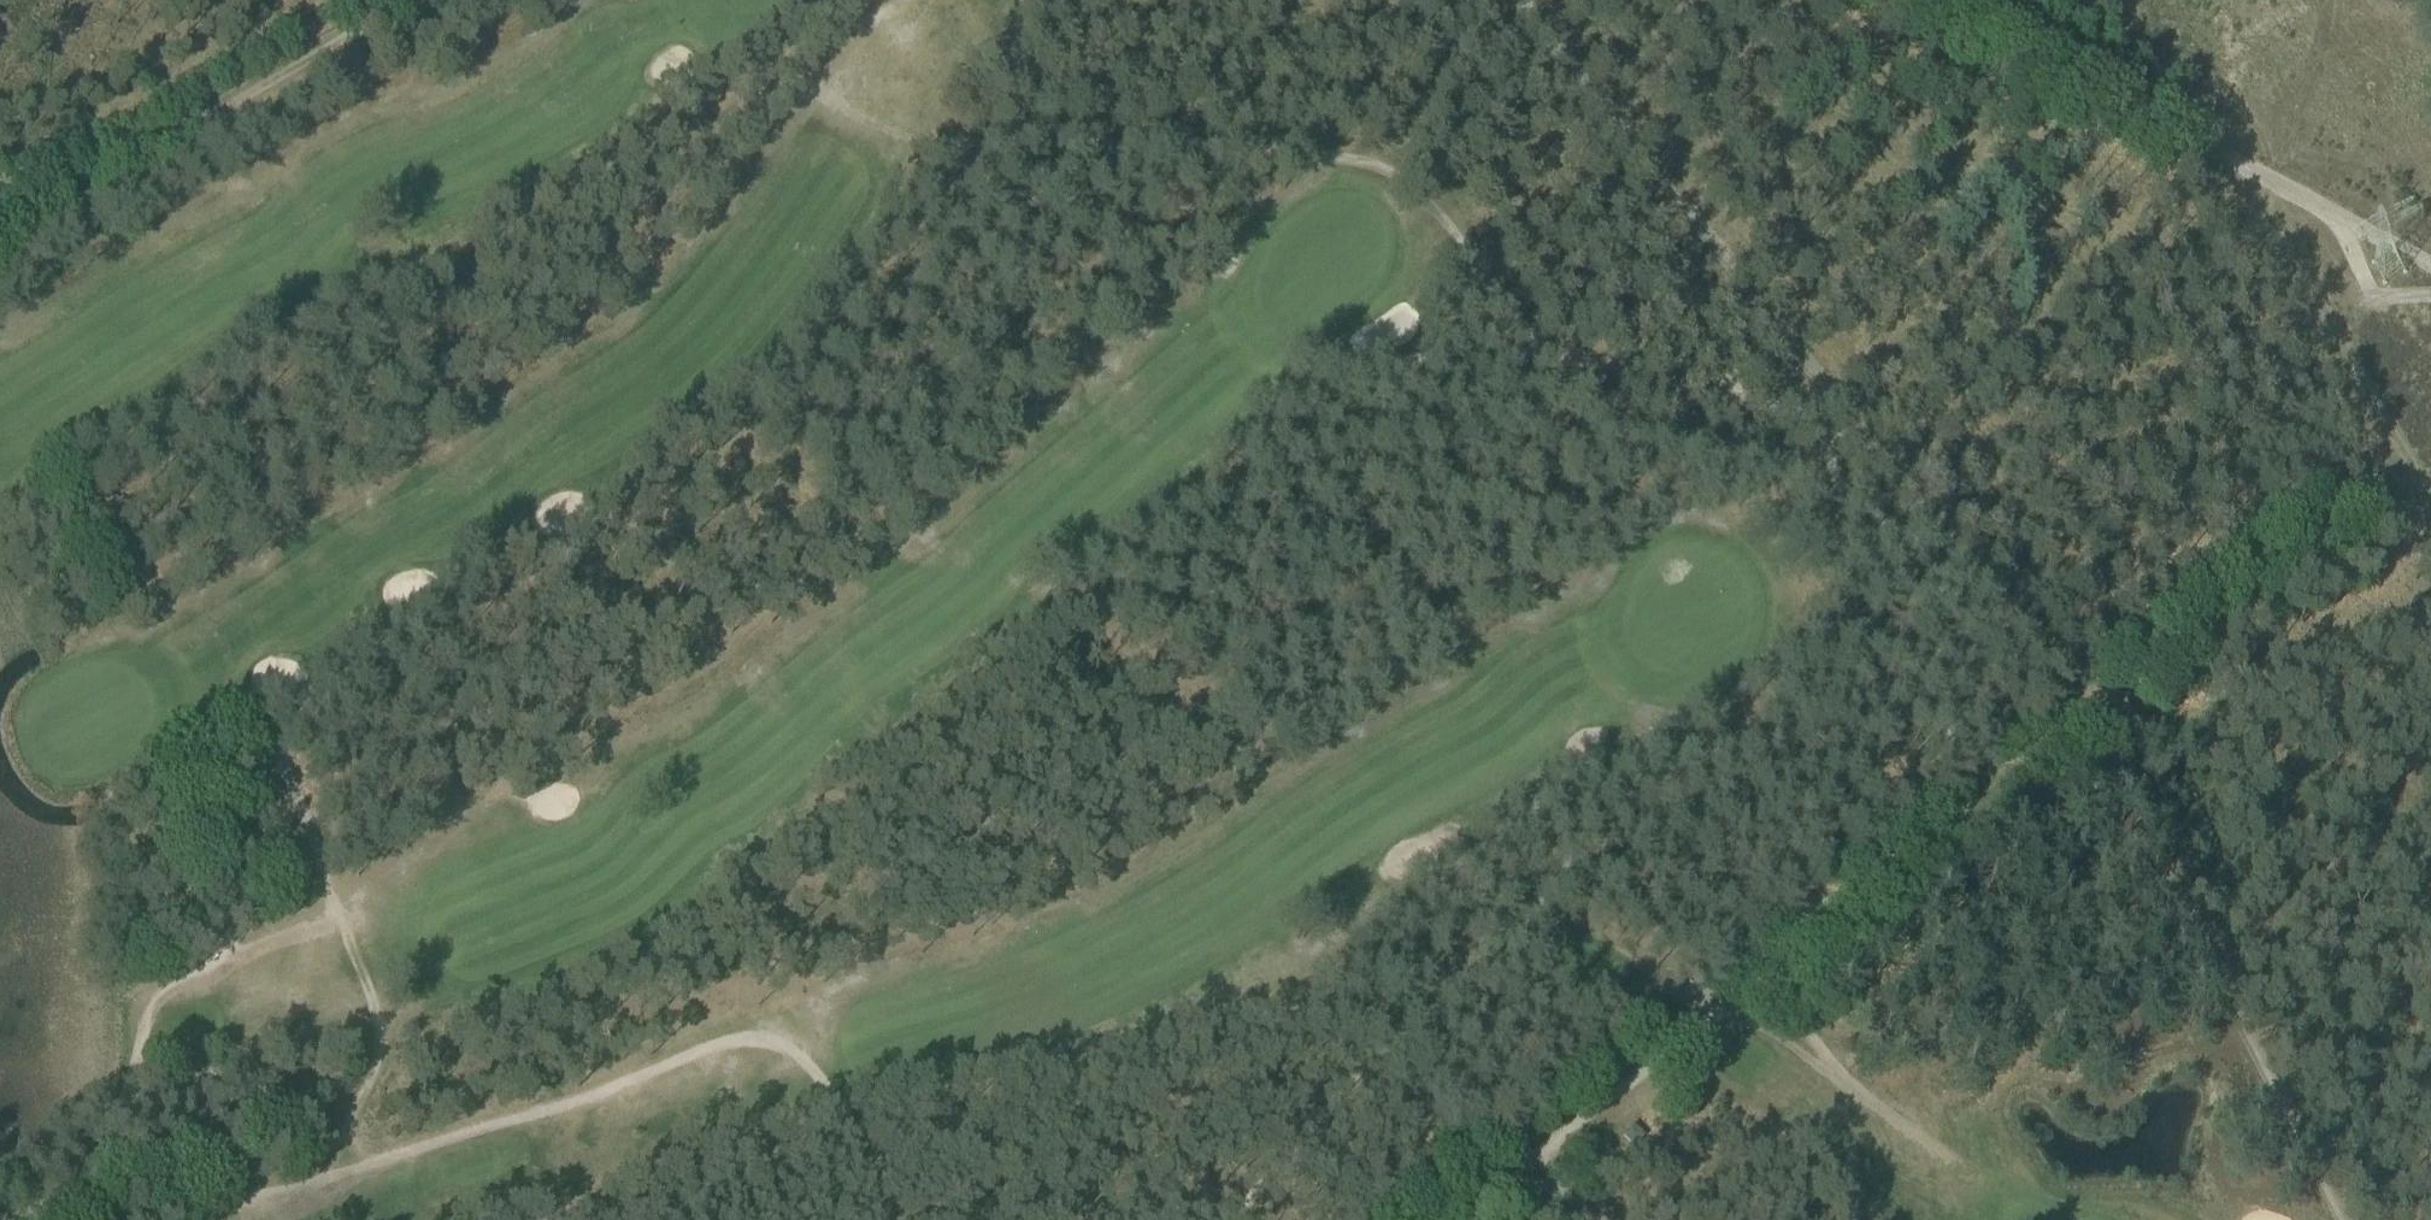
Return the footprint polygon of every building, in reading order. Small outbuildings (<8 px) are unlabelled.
[(1400,310),(1346,331),(1357,361),(1412,340),(1400,310)] [(1644,1133),(1633,1123),(1623,1135),(1633,1144),(1644,1133)]
